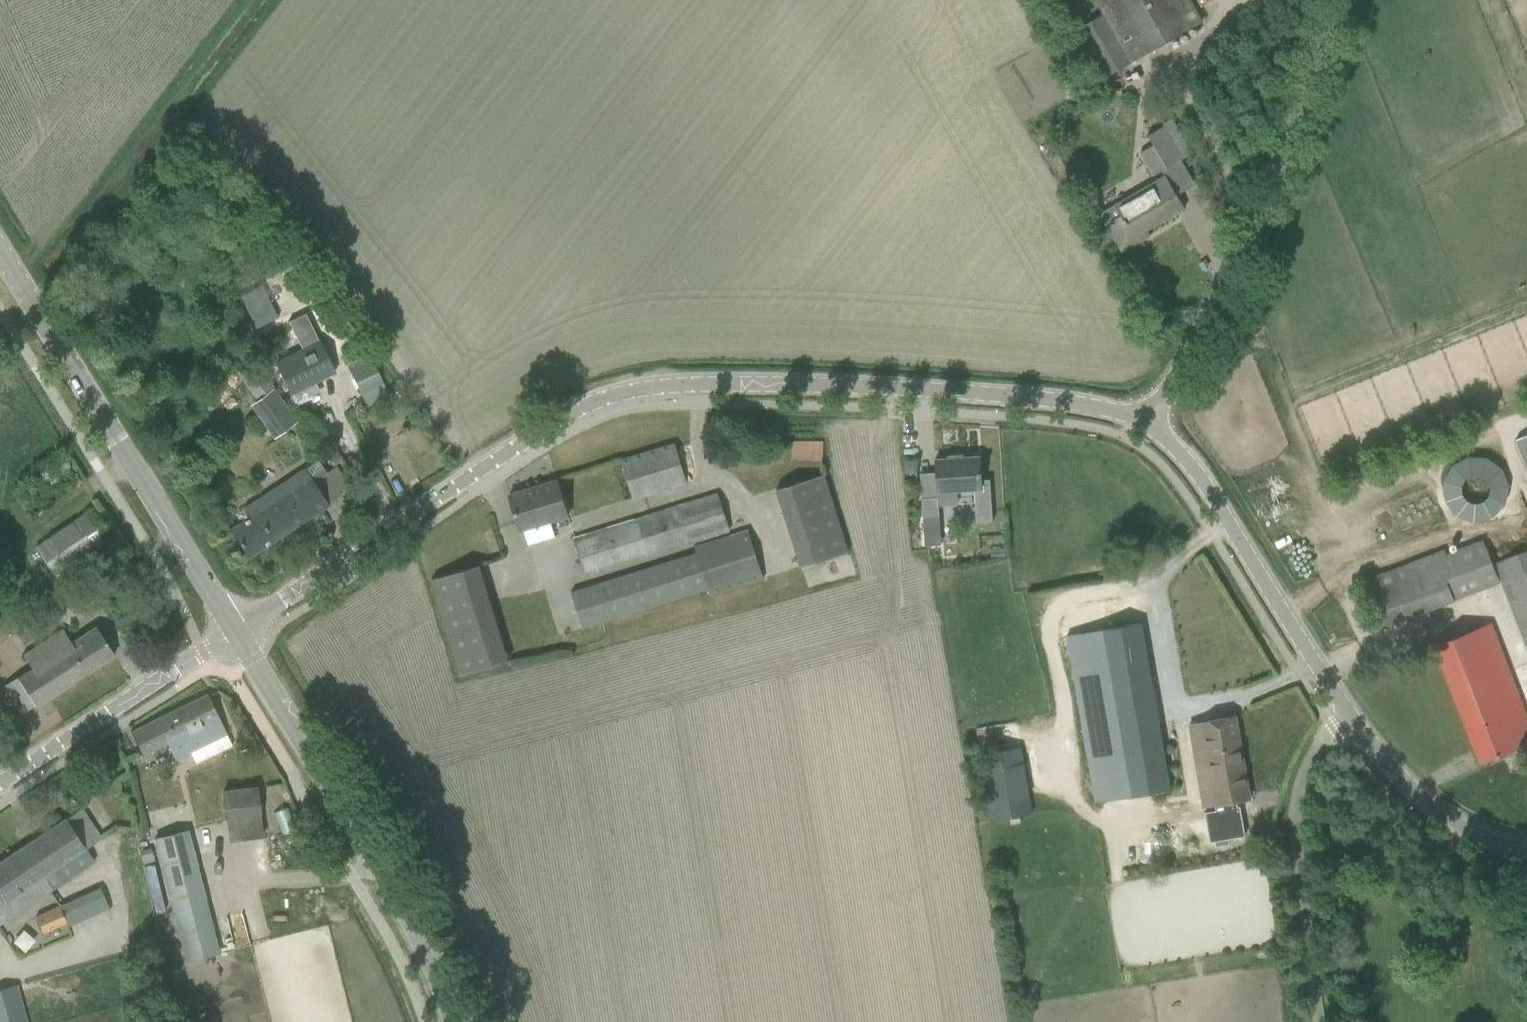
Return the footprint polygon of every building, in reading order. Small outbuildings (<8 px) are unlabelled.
[(1078,29),(1105,76),(1132,61),(1133,63),(1136,62),(1135,59),(1201,22),(1188,0),(1096,0),(1104,14),(1078,29)] [(1140,152),(1154,175),(1180,160),(1161,127),(1147,135),(1153,145),(1140,152)] [(1102,212),(1100,217),(1102,220),(1106,220),(1108,222),(1106,224),(1122,252),(1150,236),(1146,230),(1184,208),(1165,175),(1115,205),(1102,212)] [(276,364),(290,392),(333,371),(312,329),(294,338),(300,351),(276,364)] [(371,360),(349,371),(360,393),(366,406),(389,395),(372,360),(371,360)] [(297,420),(273,388),(249,405),(273,438),(297,420)] [(1526,470),(1526,437),(1516,442),(1526,470)] [(791,466),(822,466),(822,442),(792,442),(791,466)] [(620,461),(632,499),(686,482),(674,444),(620,461)] [(337,451),(327,458),(332,466),(342,459),(337,451)] [(948,459),(934,460),(936,493),(974,490),(976,523),(992,522),(989,479),(981,480),(980,457),(963,458),(962,455),(963,455),(963,454),(947,455),(947,456),(948,456),(948,459)] [(905,472),(916,473),(917,461),(905,461),(905,472)] [(247,518),(230,529),(247,556),(327,504),(340,496),(338,492),(325,473),(323,470),(310,478),(304,469),(244,508),(250,517),(247,518)] [(776,489),(800,566),(847,551),(823,474),(776,489)] [(567,516),(556,480),(509,495),(520,531),(567,516)] [(573,539),(579,558),(585,575),(729,530),(718,494),(573,539)] [(939,516),(937,497),(921,498),(922,517),(939,516)] [(35,548),(56,577),(89,554),(105,543),(85,513),(68,524),(35,548)] [(570,592),(581,628),(707,589),(709,595),(763,578),(747,530),(694,547),(696,553),(570,592)] [(1361,582),(1379,628),(1499,582),(1482,541),(1438,558),(1436,553),(1361,582)] [(1526,645),(1526,551),(1495,563),(1526,645)] [(431,579),(461,676),(508,661),(479,564),(431,579)] [(1059,608),(1064,638),(1066,637),(1094,802),(1168,790),(1134,595),(1059,608)] [(1481,759),(1526,742),(1526,728),(1487,625),(1436,645),(1481,759)] [(31,668),(3,686),(10,697),(21,714),(34,705),(35,706),(114,655),(95,626),(71,642),(62,629),(22,654),(31,668)] [(131,732),(142,755),(167,743),(175,759),(227,733),(207,694),(131,732)] [(1189,725),(1195,755),(1204,806),(1250,798),(1235,717),(1189,725)] [(979,754),(990,821),(1030,814),(1018,747),(979,754)] [(222,792),(228,840),(262,836),(256,787),(222,792)] [(101,838),(81,808),(0,862),(0,923),(51,889),(51,890),(94,861),(85,848),(101,838)] [(154,840),(185,961),(218,952),(187,831),(154,840)] [(142,850),(139,851),(142,861),(143,863),(154,860),(150,848),(142,850)] [(35,917),(48,946),(112,918),(99,888),(35,917)] [(16,985),(0,989),(0,1021),(26,1021),(16,985)]
